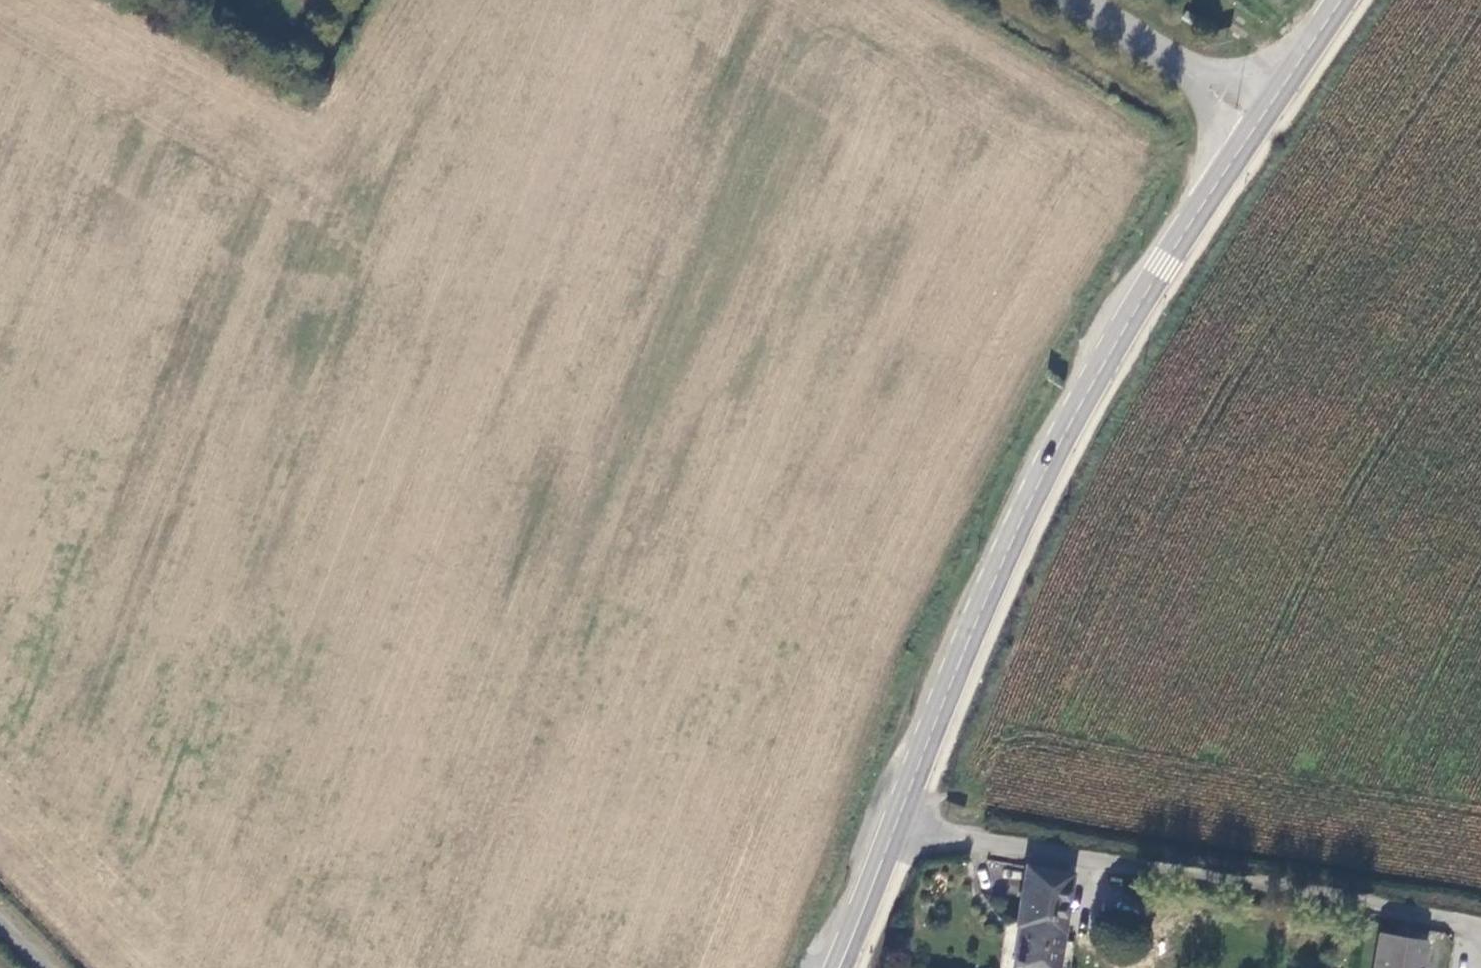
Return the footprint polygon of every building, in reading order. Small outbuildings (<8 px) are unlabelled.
[(1071,874),(1023,868),(1015,926),(1021,927),(1016,967),(1058,967),(1061,943),(1071,874)] [(1378,933),(1373,967),(1418,967),(1422,940),(1378,933)] [(1061,943),(1058,967),(1066,967),(1070,944),(1061,943)] [(1340,946),(1329,944),(1328,953),(1339,954),(1340,946)]
